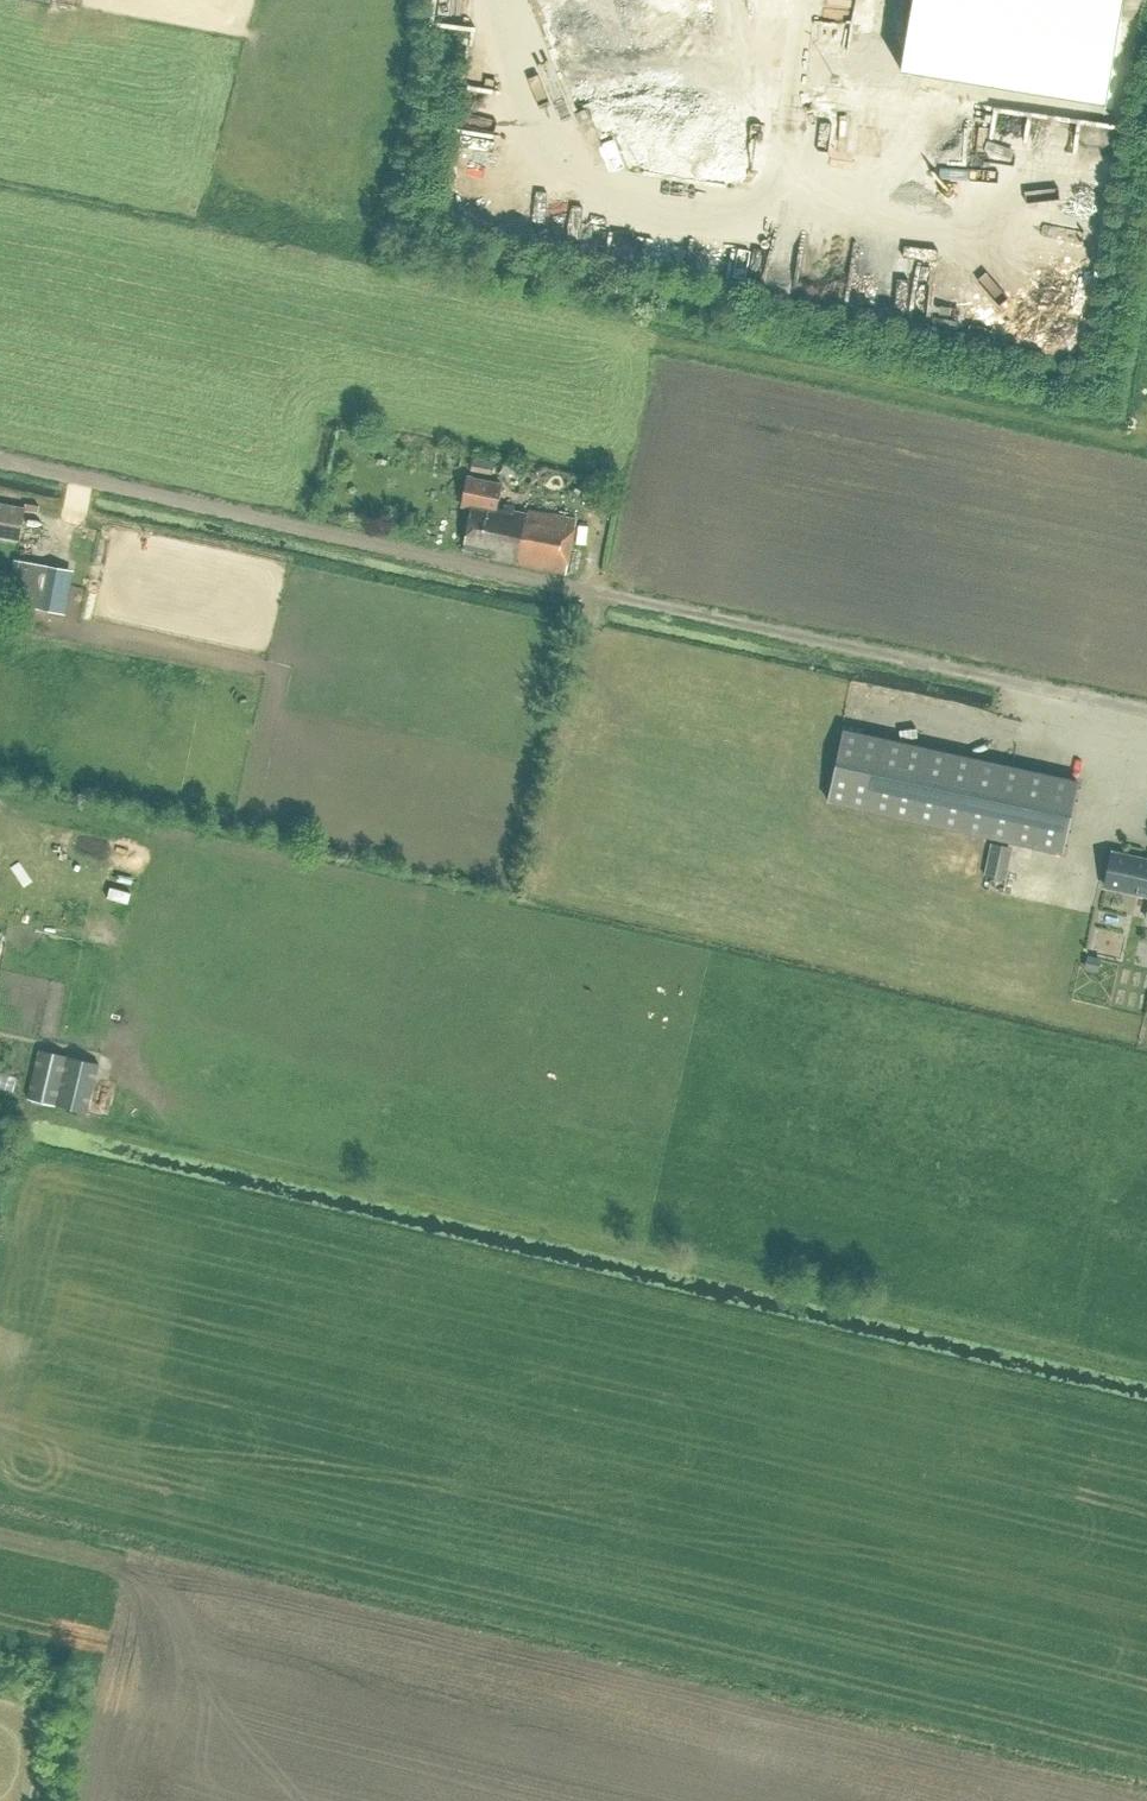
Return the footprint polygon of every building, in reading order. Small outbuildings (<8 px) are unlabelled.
[(847,0),(808,0),(805,34),(843,37),(847,0)] [(1095,203),(1106,135),(1084,132),(1082,147),(1057,143),(1054,159),(1076,162),(1072,190),(1079,191),(1078,200),(1095,203)] [(742,291),(774,295),(777,266),(745,262),(742,291)] [(465,547),(497,553),(495,560),(567,574),(577,519),(528,510),(527,514),(513,512),(514,507),(504,505),(503,511),(496,509),(501,485),(469,479),(464,505),(473,506),(465,547)] [(0,500),(0,526),(14,528),(18,503),(0,500)] [(44,568),(28,564),(19,601),(60,612),(69,573),(44,567),(44,568)] [(1063,853),(1079,783),(845,731),(829,801),(1063,853)] [(1113,853),(1105,887),(1146,896),(1146,861),(1113,853)] [(39,1049),(27,1098),(89,1113),(101,1064),(39,1049)]
